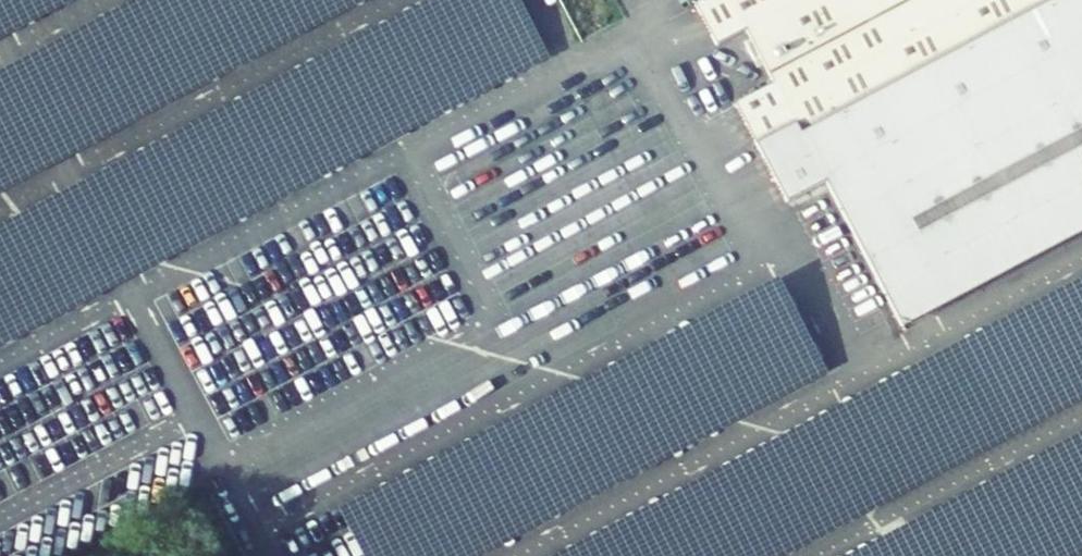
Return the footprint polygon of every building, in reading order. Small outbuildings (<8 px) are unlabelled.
[(813,163),(817,161),(970,79),(1081,21),(1081,0),(710,0),(699,6),(720,46),(745,33),(771,85),(734,105),(755,146),(794,126),(813,163)] [(813,163),(900,330),(1081,234),(1081,21),(970,79),(817,161),(813,163)]
